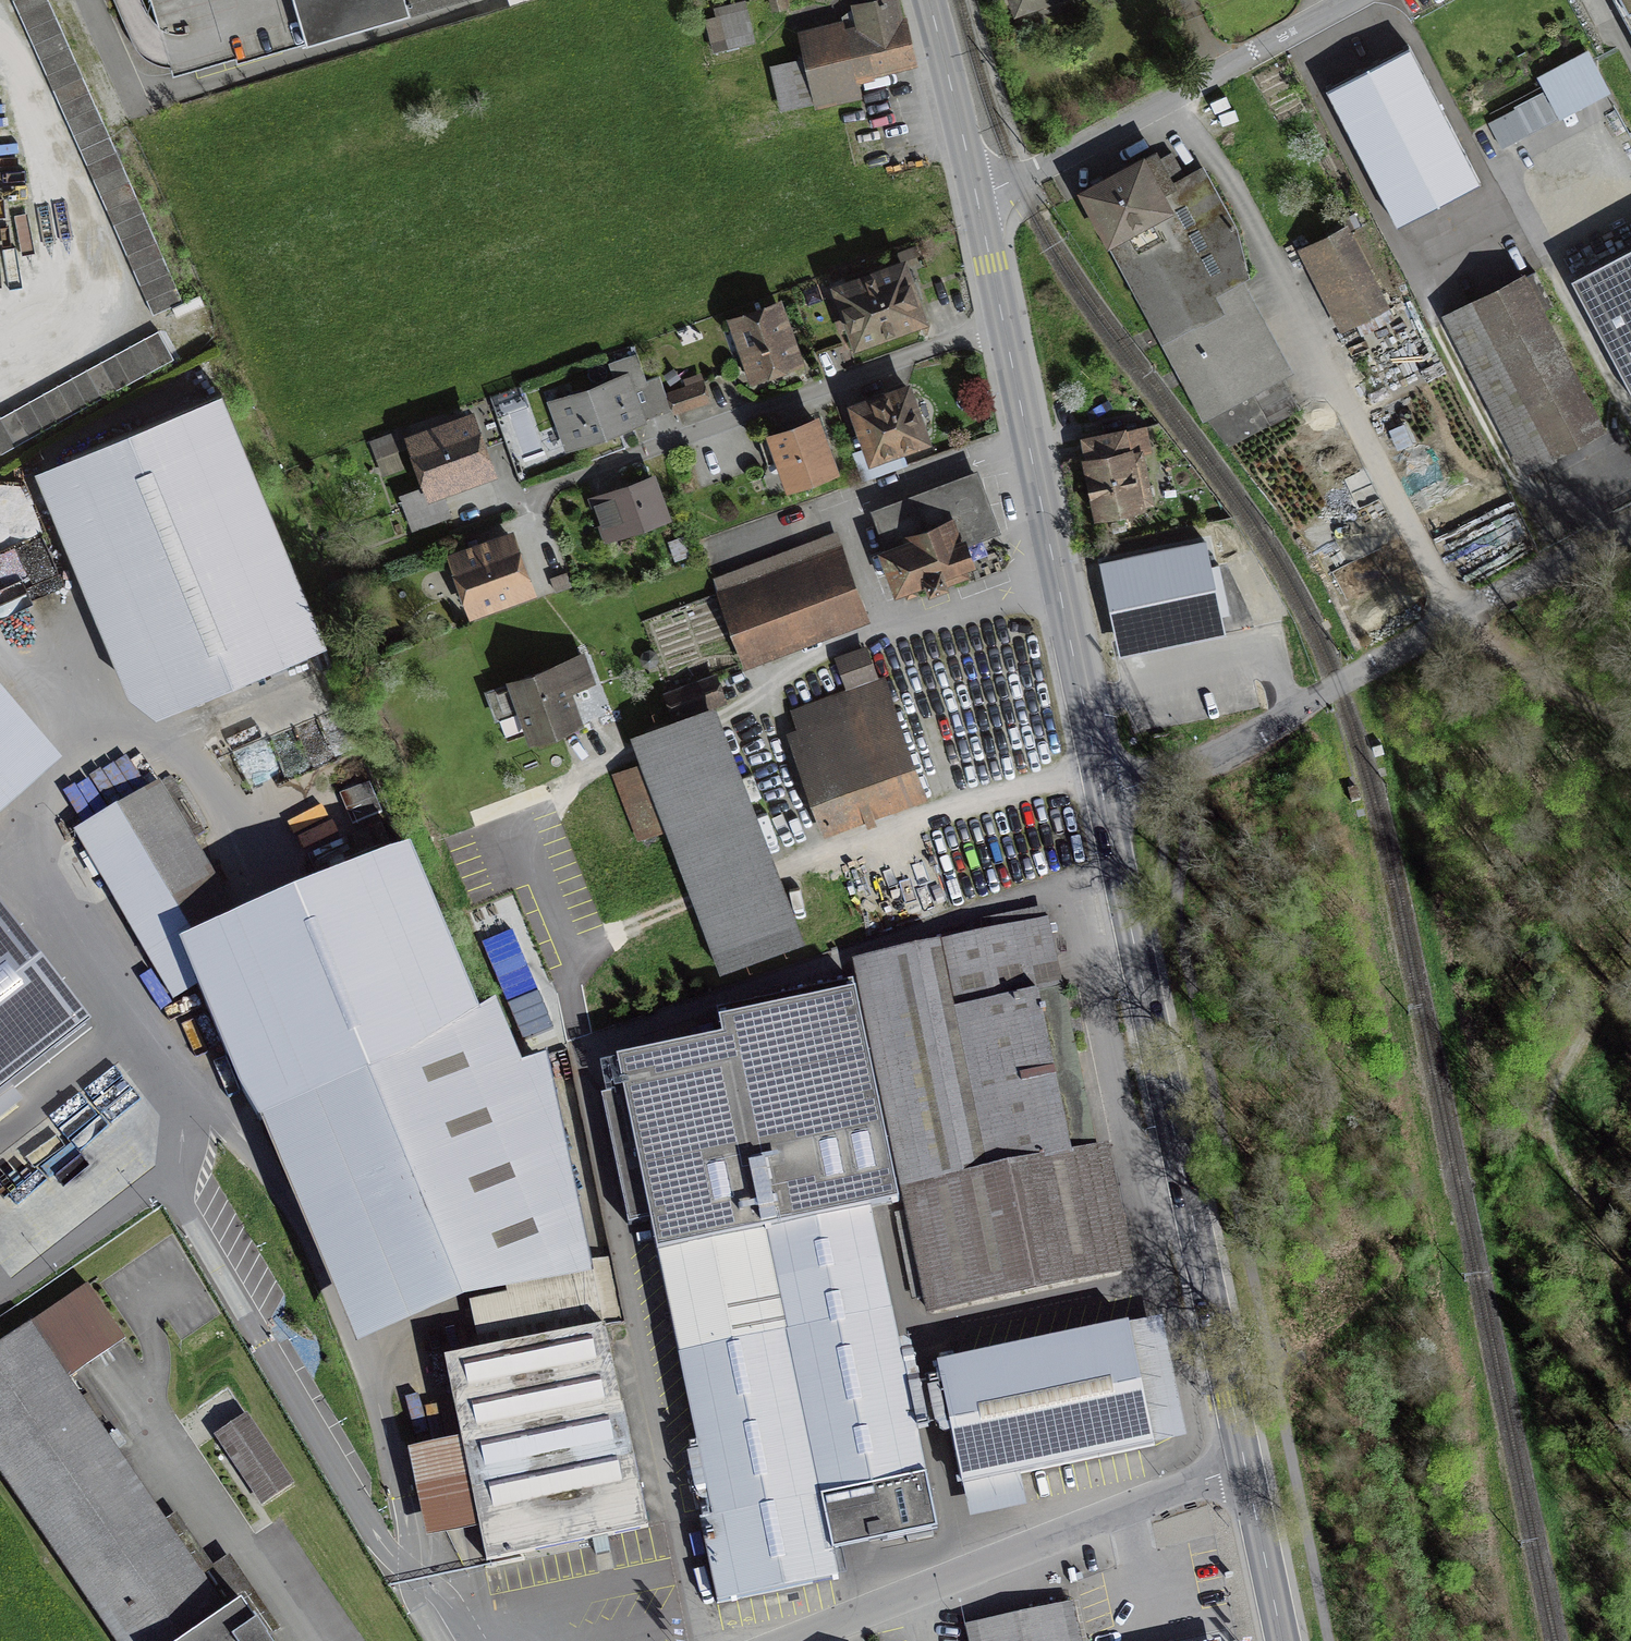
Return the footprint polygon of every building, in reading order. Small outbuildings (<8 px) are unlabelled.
[(408,0),(155,0),(179,79),(411,9),(408,0)] [(411,9),(440,0),(408,0),(411,9)] [(773,8),(785,6),(784,0),(771,0),(773,8)] [(797,30),(804,60),(772,67),(782,111),(861,93),(856,73),(909,61),(895,0),(889,0),(859,7),(864,28),(842,33),(839,21),(797,30)] [(1020,25),(1083,4),(1082,0),(1011,0),(1020,25)] [(1630,33),(1630,0),(1613,0),(1630,33)] [(743,6),(705,16),(714,52),(752,42),(743,6)] [(1409,46),(1326,89),(1397,226),(1480,184),(1409,46)] [(1588,47),(1537,74),(1559,115),(1610,88),(1588,47)] [(1168,148),(1084,195),(1224,446),(1299,404),(1231,281),(1252,269),(1199,173),(1186,180),(1168,148)] [(1344,233),(1307,251),(1344,325),(1381,306),(1344,233)] [(1575,277),(1630,383),(1630,248),(1575,277)] [(902,265),(835,289),(854,342),(921,318),(902,265)] [(1537,271),(1445,317),(1523,470),(1606,429),(1546,311),(1554,307),(1537,271)] [(773,311),(733,327),(754,380),(795,363),(773,311)] [(625,379),(549,405),(564,448),(640,422),(625,379)] [(699,380),(666,392),(674,414),(707,402),(699,380)] [(907,391),(851,409),(866,457),(922,439),(907,391)] [(214,398),(47,467),(150,715),(317,646),(214,398)] [(433,486),(402,496),(412,526),(451,513),(443,491),(487,476),(469,423),(417,440),(433,486)] [(814,423),(767,440),(784,488),(831,471),(814,423)] [(1139,431),(1084,442),(1098,512),(1154,500),(1139,431)] [(401,432),(372,441),(377,455),(405,445),(401,432)] [(973,480),(871,517),(900,594),(970,568),(962,545),(993,533),(973,480)] [(652,481),(595,500),(608,537),(664,518),(652,481)] [(511,538),(451,558),(468,610),(528,590),(511,538)] [(834,539),(713,583),(740,658),(861,614),(834,539)] [(1204,540),(1102,562),(1118,640),(1221,618),(1204,540)] [(566,573),(547,581),(552,593),(571,586),(566,573)] [(864,649),(838,659),(849,690),(787,712),(828,827),(916,795),(864,649)] [(580,659),(489,694),(498,716),(525,706),(536,735),(575,720),(565,694),(590,685),(580,659)] [(712,676),(668,693),(675,713),(720,696),(712,676)] [(57,778),(0,711),(0,826),(57,778)] [(707,717),(638,745),(646,765),(617,777),(640,835),(665,825),(719,962),(793,933),(707,717)] [(233,929),(151,794),(75,837),(178,996),(203,984),(188,949),(233,929)] [(233,929),(188,949),(203,984),(360,1353),(587,1283),(541,1067),(514,1074),(494,1020),(476,1027),(407,854),(233,929)] [(91,1028),(0,911),(0,1099),(91,1028)] [(1046,924),(856,964),(930,1309),(1120,1269),(1046,924)] [(894,1203),(846,984),(715,1012),(719,1032),(612,1055),(620,1091),(604,1095),(633,1225),(646,1223),(728,1596),(835,1573),(822,1513),(877,1501),(886,1540),(938,1528),(868,1209),(894,1203)] [(0,1355),(0,1466),(123,1640),(192,1640),(232,1612),(67,1383),(125,1342),(89,1292),(0,1355)] [(479,1514),(486,1552),(642,1520),(597,1306),(444,1338),(463,1428),(410,1439),(427,1524),(479,1514)] [(1150,1325),(936,1373),(968,1517),(1019,1506),(1013,1480),(1177,1444),(1150,1325)] [(249,1417),(220,1434),(262,1503),(291,1485),(249,1417)] [(964,1627),(967,1640),(1082,1640),(1074,1603),(964,1627)] [(232,1612),(192,1640),(254,1640),(232,1612)]
